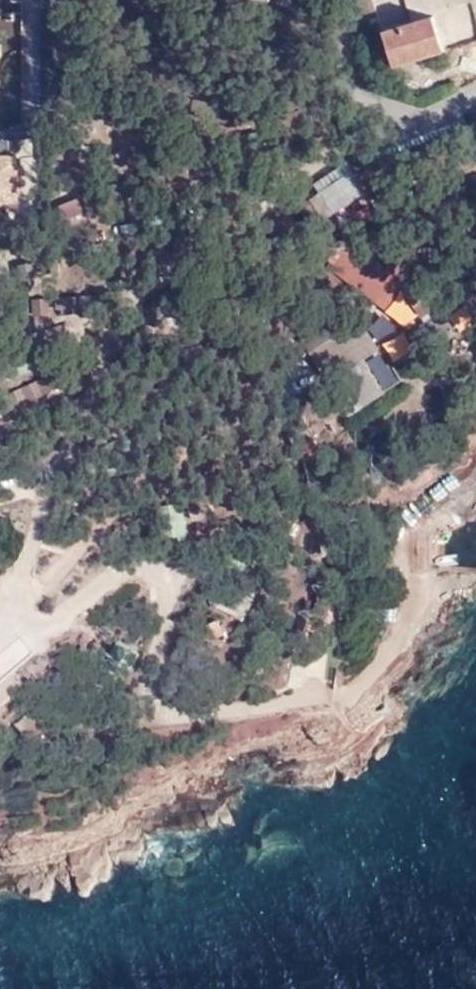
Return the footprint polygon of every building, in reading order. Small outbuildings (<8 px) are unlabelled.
[(390,56),(414,49),(417,58),(443,50),(441,45),(458,40),(451,17),(434,22),(433,18),(382,33),(390,56)] [(443,50),(460,45),(458,40),(441,45),(443,50)] [(390,56),(393,66),(417,58),(414,49),(390,56)] [(234,108),(217,105),(215,117),(232,121),(234,108)] [(0,152),(0,205),(17,205),(17,151),(0,152)] [(353,168),(300,204),(313,225),(367,189),(353,168)] [(34,260),(17,264),(20,281),(37,277),(34,260)] [(48,296),(30,299),(32,316),(50,314),(48,296)] [(40,380),(46,393),(62,385),(56,372),(40,380)] [(22,389),(28,402),(46,393),(40,380),(22,389)] [(6,396),(11,410),(28,402),(22,389),(12,393),(6,396)] [(11,410),(6,396),(0,399),(0,415),(11,410)] [(228,623),(214,616),(205,634),(218,640),(228,623)] [(31,710),(13,725),(28,743),(46,729),(31,710)]
